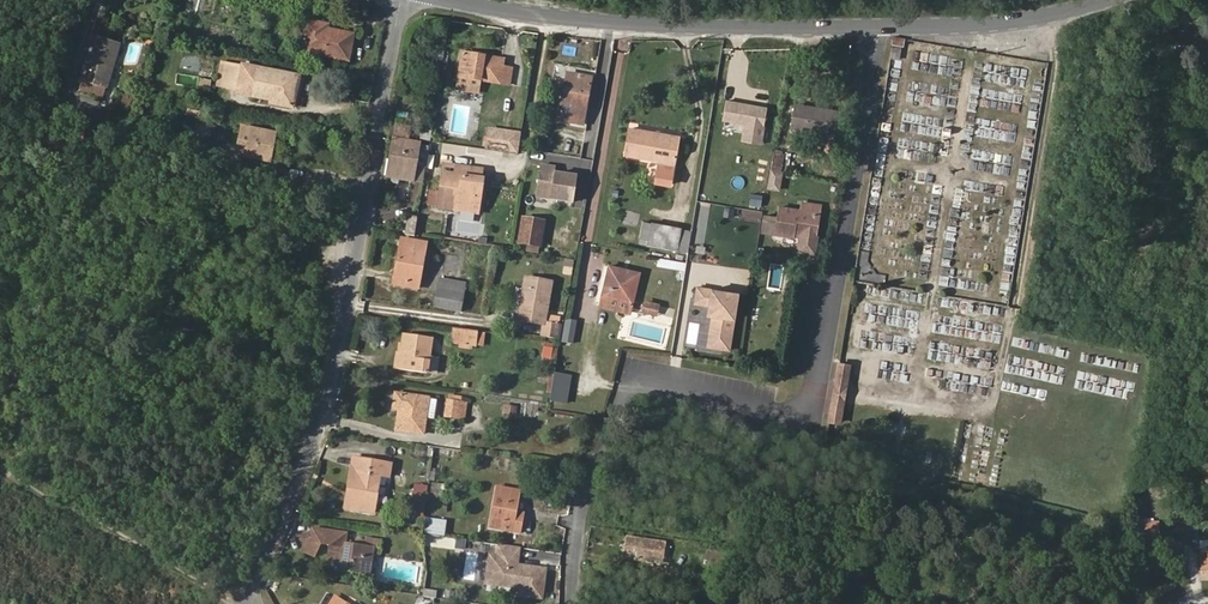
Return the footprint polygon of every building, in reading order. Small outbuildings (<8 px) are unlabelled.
[(349,60),(353,34),(327,29),(320,28),(321,23),(307,20),(301,51),(349,60)] [(1195,45),(1195,31),(1174,30),(1174,44),(1169,44),(1169,53),(1182,54),(1182,45),(1195,45)] [(106,88),(120,43),(95,35),(81,81),(83,82),(104,88),(106,88)] [(903,46),(904,39),(894,37),(892,44),(890,58),(899,59),(901,46),(903,46)] [(509,85),(512,68),(502,66),(503,59),(463,53),(457,89),(478,92),(480,80),(509,85)] [(222,87),(227,62),(222,61),(217,86),(222,87)] [(292,91),(295,76),(227,62),(222,87),(252,93),(252,96),(271,100),(271,102),(293,106),(295,92),(292,91)] [(583,124),(591,78),(567,73),(558,120),(583,124)] [(177,74),(176,85),(196,87),(197,76),(177,74)] [(210,88),(211,80),(200,78),(199,86),(210,88)] [(101,96),(104,88),(83,82),(80,90),(101,96)] [(837,134),(841,112),(795,104),(791,127),(837,134)] [(137,130),(139,120),(133,118),(130,128),(137,130)] [(430,140),(438,142),(441,119),(434,118),(432,126),(431,132),(430,140)] [(89,138),(90,125),(77,124),(76,137),(89,138)] [(431,132),(432,126),(422,124),(421,135),(424,140),(430,141),(430,140),(431,132)] [(548,136),(550,127),(539,125),(536,134),(548,136)] [(272,148),(275,133),(242,126),(236,153),(218,149),(216,160),(239,164),(241,155),(267,160),(269,147),(272,148)] [(407,141),(409,128),(395,126),(393,139),(407,141)] [(670,187),(679,135),(627,126),(621,155),(655,161),(651,184),(670,187)] [(517,153),(520,131),(486,127),(483,149),(517,153)] [(58,153),(62,138),(50,135),(46,149),(58,153)] [(423,181),(429,147),(419,145),(420,143),(407,141),(393,139),(388,166),(393,167),(391,177),(413,181),(413,179),(423,181)] [(781,171),(785,154),(775,152),(771,168),(781,171)] [(67,171),(70,159),(61,157),(58,169),(67,171)] [(56,170),(58,162),(43,158),(41,167),(56,170)] [(481,189),(483,179),(481,178),(482,169),(443,164),(439,193),(438,205),(437,207),(478,213),(480,198),(475,198),(476,189),(481,189)] [(534,196),(571,202),(575,175),(554,172),(554,166),(539,164),(534,196)] [(391,177),(393,167),(388,166),(385,165),(384,176),(391,177)] [(779,191),(782,173),(771,170),(769,188),(779,191)] [(438,205),(439,193),(430,192),(429,204),(438,205)] [(817,236),(822,205),(803,202),(802,211),(779,207),(777,218),(764,215),(761,231),(795,236),(795,232),(801,233),(817,236)] [(414,236),(417,216),(409,215),(407,225),(406,225),(405,234),(414,236)] [(540,247),(544,220),(519,216),(515,244),(526,245),(539,247),(540,247)] [(648,245),(652,223),(644,221),(640,243),(648,245)] [(677,250),(681,228),(652,223),(648,245),(677,250)] [(685,252),(689,230),(681,228),(677,250),(685,252)] [(418,288),(426,241),(398,236),(390,283),(418,288)] [(538,254),(539,247),(526,245),(525,252),(538,254)] [(859,261),(868,262),(869,252),(861,250),(859,261)] [(657,258),(656,265),(683,270),(684,263),(657,258)] [(571,275),(573,260),(564,259),(562,274),(571,275)] [(632,302),(639,273),(610,266),(600,306),(612,308),(615,298),(632,302)] [(546,315),(552,281),(525,277),(523,288),(519,311),(544,315),(546,315)] [(460,311),(466,283),(439,278),(434,306),(460,311)] [(629,313),(632,302),(615,298),(612,308),(629,313)] [(656,313),(658,305),(646,302),(644,311),(656,313)] [(543,324),(544,315),(519,311),(518,319),(543,324)] [(573,343),(576,321),(566,319),(563,342),(573,343)] [(557,338),(559,324),(558,323),(550,322),(544,322),(542,336),(557,338)] [(473,345),(475,331),(453,328),(451,342),(473,345)] [(482,346),(484,332),(475,331),(473,345),(482,346)] [(426,373),(432,337),(404,333),(401,352),(400,356),(405,357),(403,370),(426,373)] [(551,359),(553,348),(544,346),(541,357),(551,359)] [(403,370),(405,357),(400,356),(401,352),(397,352),(394,368),(403,370)] [(846,384),(849,365),(839,363),(838,363),(835,383),(846,384)] [(566,403),(571,376),(554,373),(549,400),(566,403)] [(843,403),(846,384),(835,383),(832,401),(843,403)] [(423,433),(426,409),(428,398),(395,393),(393,408),(401,409),(400,411),(398,411),(396,429),(423,433)] [(435,411),(436,399),(428,398),(426,409),(435,411)] [(458,418),(460,402),(448,400),(446,416),(458,418)] [(839,422),(843,403),(832,401),(829,421),(839,422)] [(513,414),(514,407),(504,406),(504,413),(513,414)] [(373,513),(380,475),(389,476),(391,463),(353,457),(349,483),(354,484),(350,509),(373,513)] [(418,478),(429,479),(430,458),(419,457),(418,478)] [(350,509),(354,484),(349,483),(344,508),(350,509)] [(418,520),(423,484),(416,483),(410,519),(418,520)] [(515,512),(519,491),(497,487),(490,526),(519,532),(522,519),(514,518),(515,512)] [(442,499),(443,489),(431,488),(430,497),(442,499)] [(444,536),(446,521),(426,519),(424,533),(444,536)] [(1157,537),(1157,522),(1138,522),(1139,537),(1157,537)] [(373,551),(374,546),(381,547),(382,539),(365,537),(364,542),(355,540),(355,544),(345,542),(346,533),(313,528),(310,534),(312,535),(310,539),(308,538),(302,550),(314,556),(320,542),(330,544),(328,559),(343,561),(342,571),(370,575),(373,551)] [(663,561),(666,543),(627,537),(624,557),(653,561),(654,560),(663,561)] [(541,598),(545,569),(516,565),(519,546),(499,544),(498,556),(490,555),(486,583),(520,588),(519,594),(541,598)] [(1199,550),(1200,570),(1207,570),(1207,550),(1199,550)] [(722,574),(725,554),(705,551),(701,571),(722,574)] [(1179,568),(1181,559),(1166,556),(1164,565),(1179,568)]
